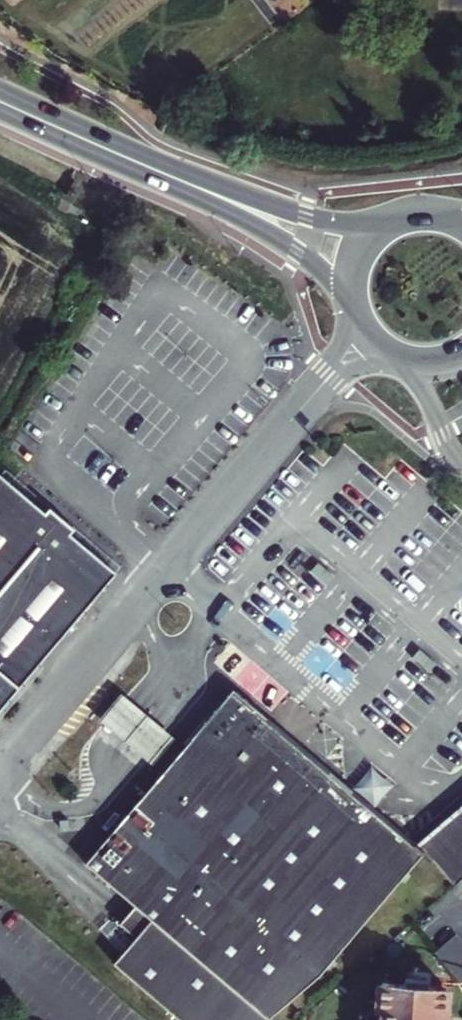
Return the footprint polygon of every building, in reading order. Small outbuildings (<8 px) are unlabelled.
[(0,481),(0,723),(124,573),(77,535),(81,531),(56,510),(52,515),(4,476),(0,481)] [(228,685),(76,854),(120,896),(139,914),(125,929),(103,953),(177,1019),(257,1019),(325,960),(422,842),(418,838),(411,844),(228,685)] [(114,686),(87,716),(115,740),(135,760),(164,731),(141,712),(114,686)] [(461,872),(461,800),(418,838),(422,842),(452,880),(461,872)] [(139,914),(120,896),(106,912),(125,929),(139,914)] [(461,927),(441,944),(461,969),(461,928),(461,927)] [(375,1019),(450,1019),(451,980),(377,977),(376,1006),(375,1019)]
